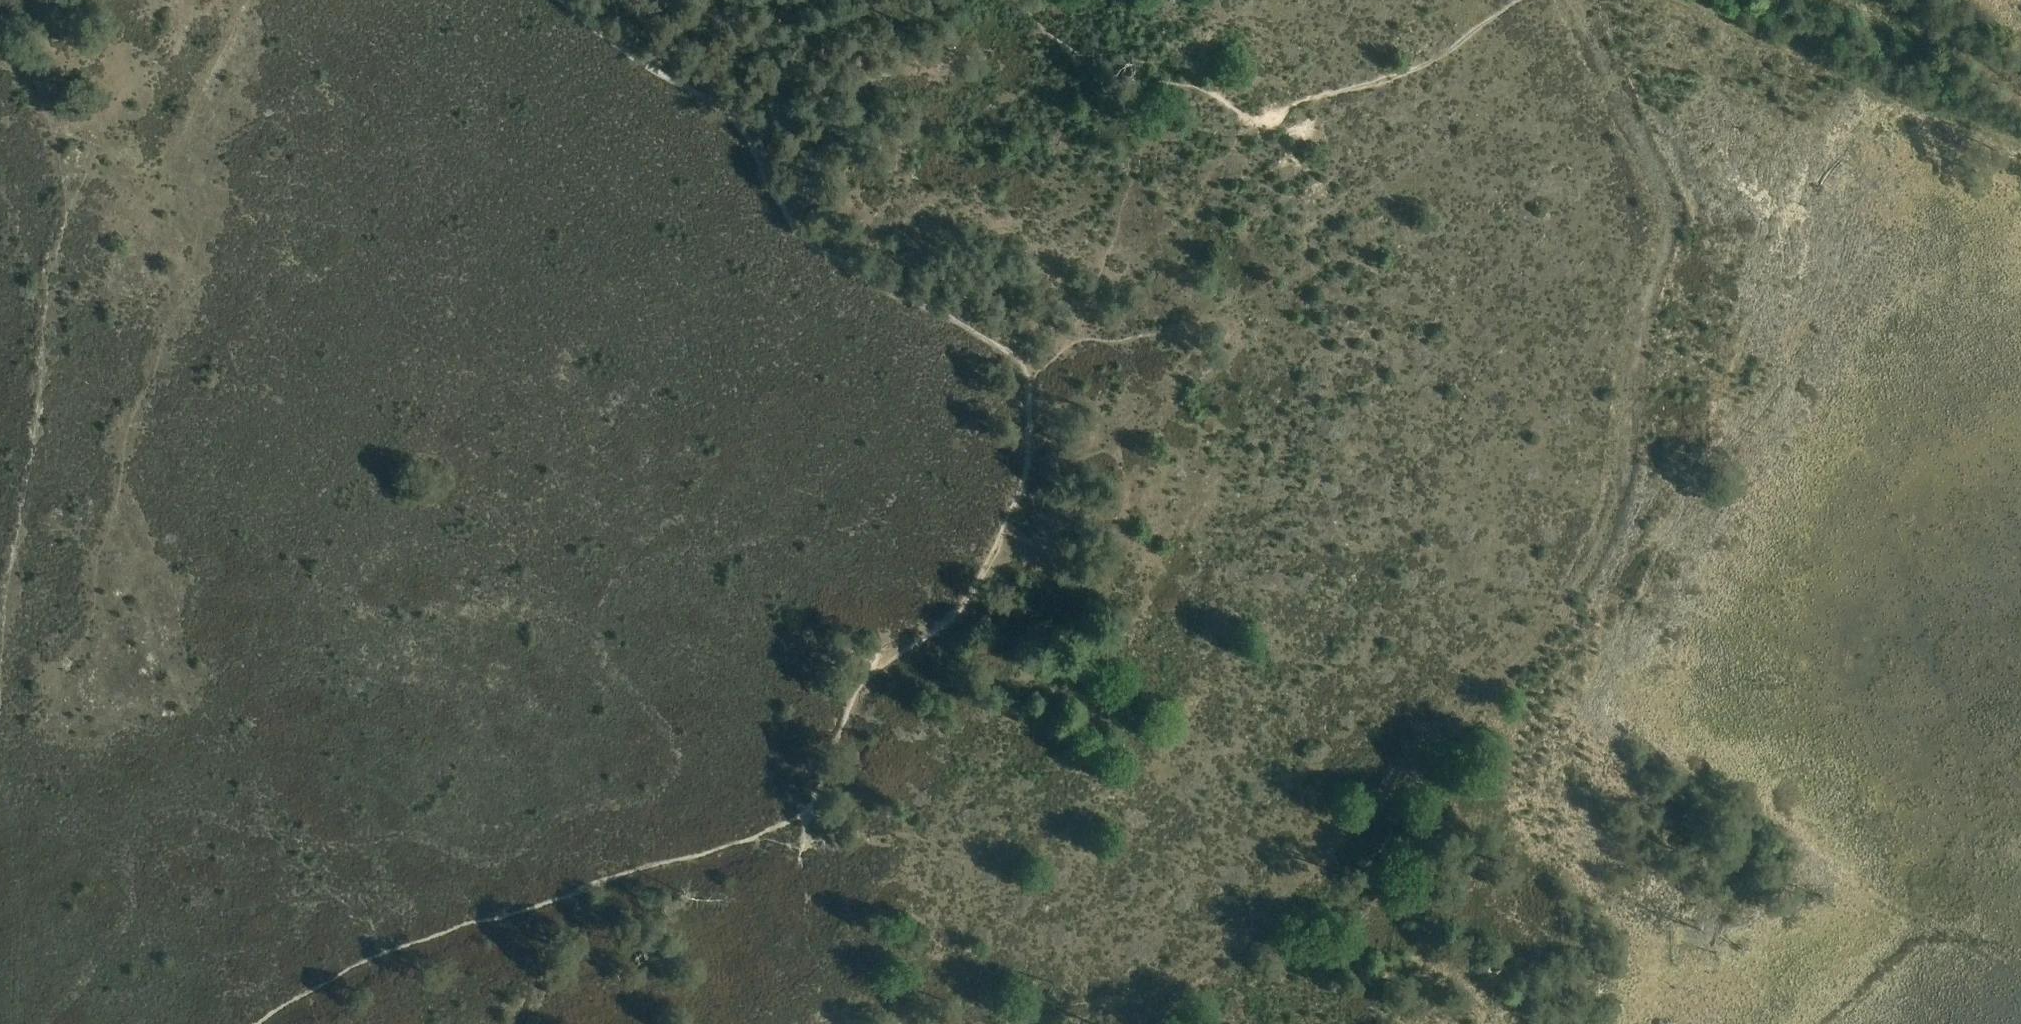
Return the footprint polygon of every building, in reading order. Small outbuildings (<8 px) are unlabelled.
[(1242,263),(1247,274),(1263,265),(1258,255),(1242,263)]
